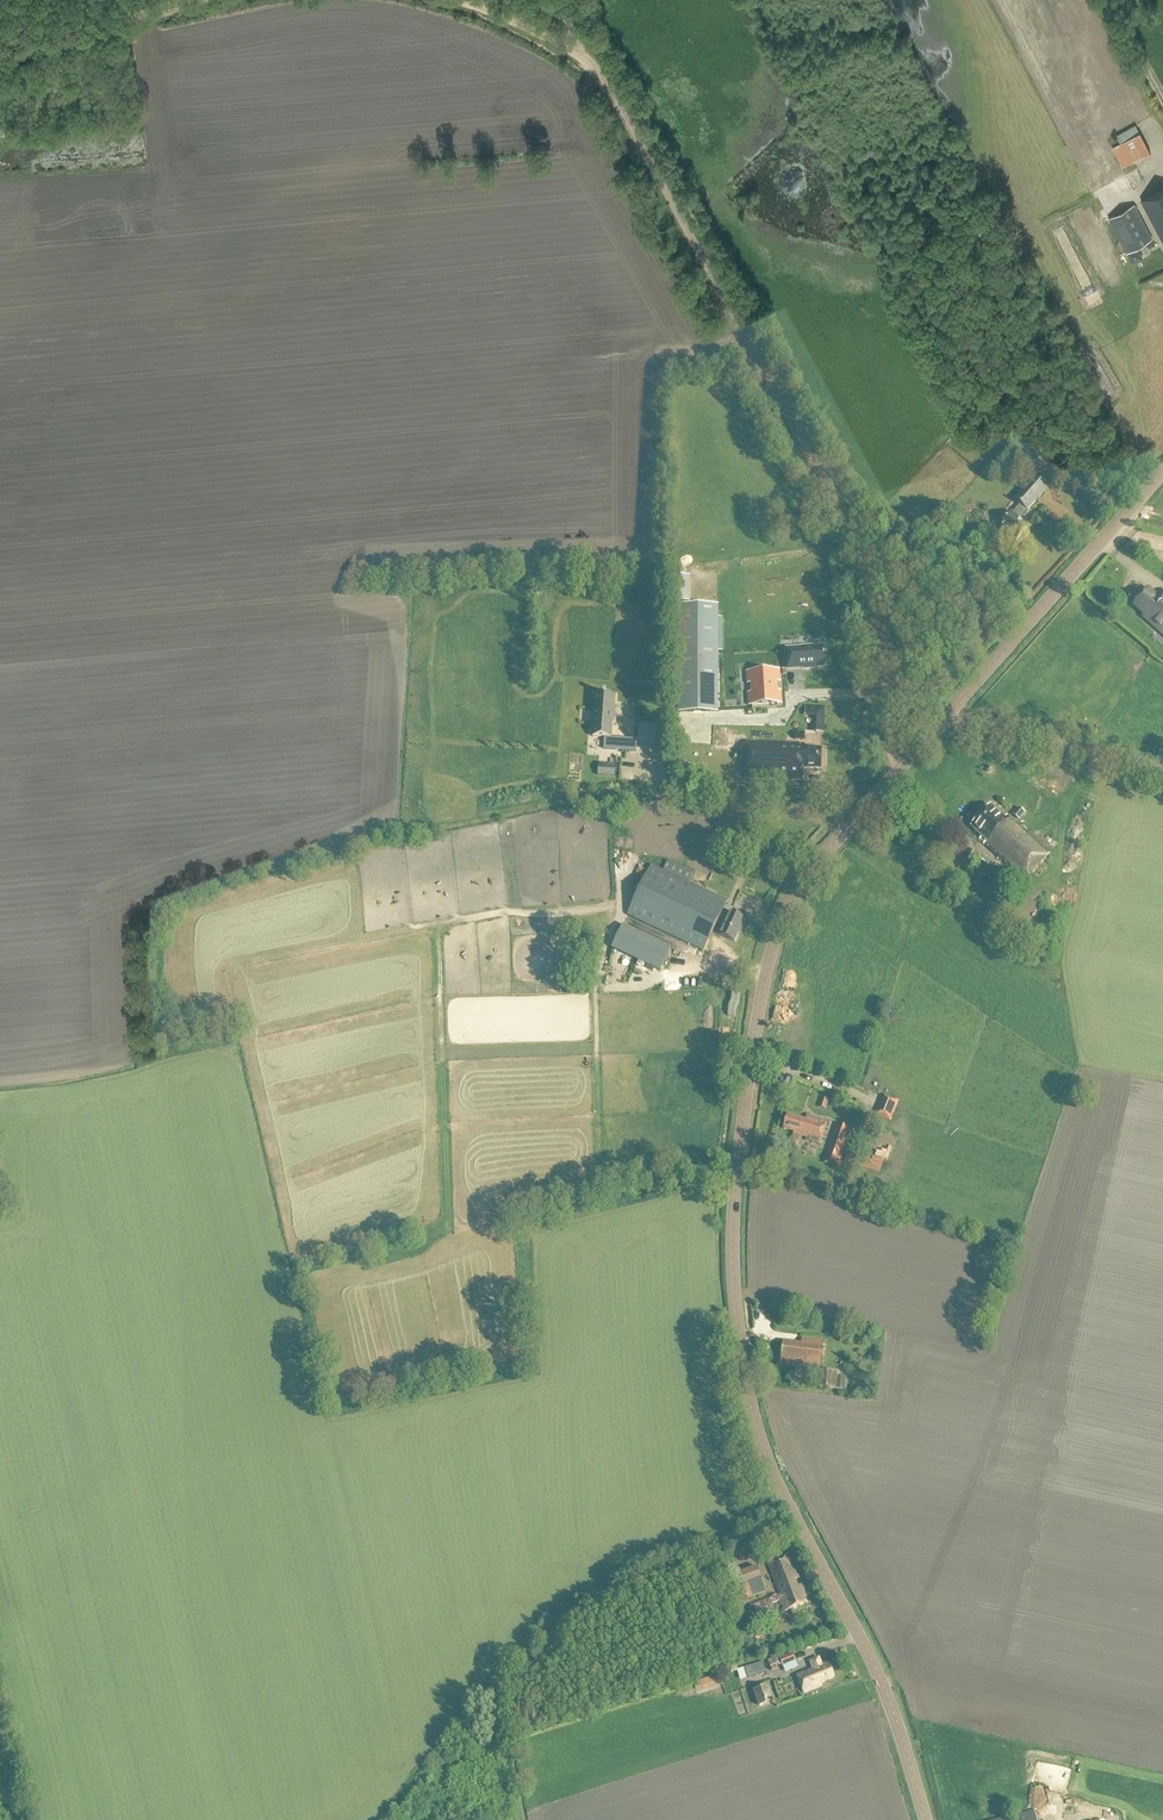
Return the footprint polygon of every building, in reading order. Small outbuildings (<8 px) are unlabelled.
[(1125,166),(1155,152),(1142,123),(1119,133),(1123,142),(1116,146),(1125,166)] [(1141,201),(1162,243),(1162,189),(1141,201)] [(1153,240),(1134,205),(1108,219),(1126,254),(1153,240)] [(1026,440),(1010,436),(1007,446),(1023,450),(1026,440)] [(1039,453),(1041,446),(1027,442),(1025,448),(1039,453)] [(1020,506),(1012,515),(1011,514),(1000,527),(1016,542),(1028,529),(1020,522),(1049,489),(1035,476),(1013,500),(1020,506)] [(689,577),(670,577),(671,604),(690,604),(689,577)] [(1158,599),(1148,590),(1134,606),(1148,619),(1147,621),(1162,636),(1162,594),(1158,599)] [(678,713),(719,713),(718,606),(678,606),(678,713)] [(813,650),(813,648),(802,649),(803,651),(786,652),(787,669),(803,668),(804,670),(815,670),(815,667),(825,667),(824,649),(813,650)] [(750,707),(783,711),(784,700),(778,699),(779,690),(786,691),(787,679),(754,675),(750,707)] [(615,697),(594,696),(592,738),(604,739),(604,751),(636,753),(637,741),(612,740),(612,725),(614,725),(615,697)] [(828,732),(829,706),(808,706),(808,717),(818,717),(818,732),(828,732)] [(805,743),(806,733),(795,733),(794,743),(805,743)] [(821,771),(822,750),(805,749),(805,746),(746,744),(745,780),(804,782),(804,770),(821,771)] [(616,766),(599,765),(598,777),(615,778),(616,766)] [(1031,875),(1050,855),(1016,824),(1010,819),(1008,817),(1005,820),(991,807),(971,827),(987,843),(985,845),(988,847),(987,848),(1023,882),(1030,874),(1031,875)] [(1025,815),(1019,810),(1013,816),(1020,822),(1025,815)] [(750,852),(755,842),(743,836),(738,846),(750,852)] [(723,911),(727,902),(651,867),(628,916),(704,952),(717,925),(723,928),(719,936),(734,943),(745,921),(730,914),(723,911)] [(1000,890),(1009,880),(995,867),(986,877),(1000,890)] [(623,927),(612,949),(608,968),(628,977),(637,961),(660,972),(671,949),(623,927)] [(899,1101),(884,1095),(876,1116),(891,1122),(896,1109),(899,1101)] [(819,1108),(825,1110),(828,1101),(822,1099),(819,1108)] [(820,1144),(827,1123),(807,1117),(805,1121),(787,1116),(783,1130),(793,1133),(793,1134),(807,1138),(806,1140),(820,1144)] [(853,1129),(838,1124),(825,1166),(836,1169),(837,1169),(840,1168),(853,1129)] [(873,1161),(849,1154),(846,1164),(871,1171),(873,1161)] [(872,1169),(884,1172),(888,1159),(876,1156),(872,1169)] [(820,1366),(823,1342),(802,1340),(802,1346),(783,1344),(781,1364),(804,1367),(805,1364),(820,1366)] [(838,1372),(817,1370),(816,1388),(846,1390),(847,1378),(838,1377),(838,1372)] [(777,1597),(771,1599),(772,1600),(764,1603),(766,1607),(771,1604),(772,1606),(780,1602),(784,1612),(804,1604),(802,1599),(804,1598),(802,1593),(804,1591),(802,1586),(797,1587),(795,1581),(799,1579),(789,1556),(768,1565),(780,1596),(777,1597)] [(758,1568),(739,1575),(748,1600),(767,1593),(758,1568)] [(754,1607),(758,1619),(768,1615),(767,1612),(774,1609),(772,1606),(771,1604),(766,1607),(764,1603),(754,1607)] [(717,1638),(719,1633),(717,1628),(712,1625),(706,1627),(703,1632),(706,1638),(711,1640),(717,1638)] [(783,1667),(796,1662),(793,1654),(780,1660),(783,1667)] [(810,1663),(813,1670),(796,1677),(804,1694),(822,1687),(821,1684),(834,1679),(828,1664),(822,1667),(819,1659),(810,1663)] [(775,1660),(768,1663),(772,1672),(778,1669),(775,1660)] [(748,1680),(767,1674),(763,1663),(745,1668),(748,1680)] [(597,1689),(599,1671),(585,1670),(583,1688),(597,1689)] [(697,1691),(712,1687),(720,1684),(717,1676),(694,1683),(697,1691)] [(758,1708),(774,1703),(768,1686),(753,1691),(758,1708)] [(728,1694),(734,1715),(749,1711),(743,1690),(728,1694)] [(543,1715),(554,1712),(549,1698),(539,1701),(543,1715)] [(1035,1811),(1002,1819),(1037,1819),(1035,1811)]
